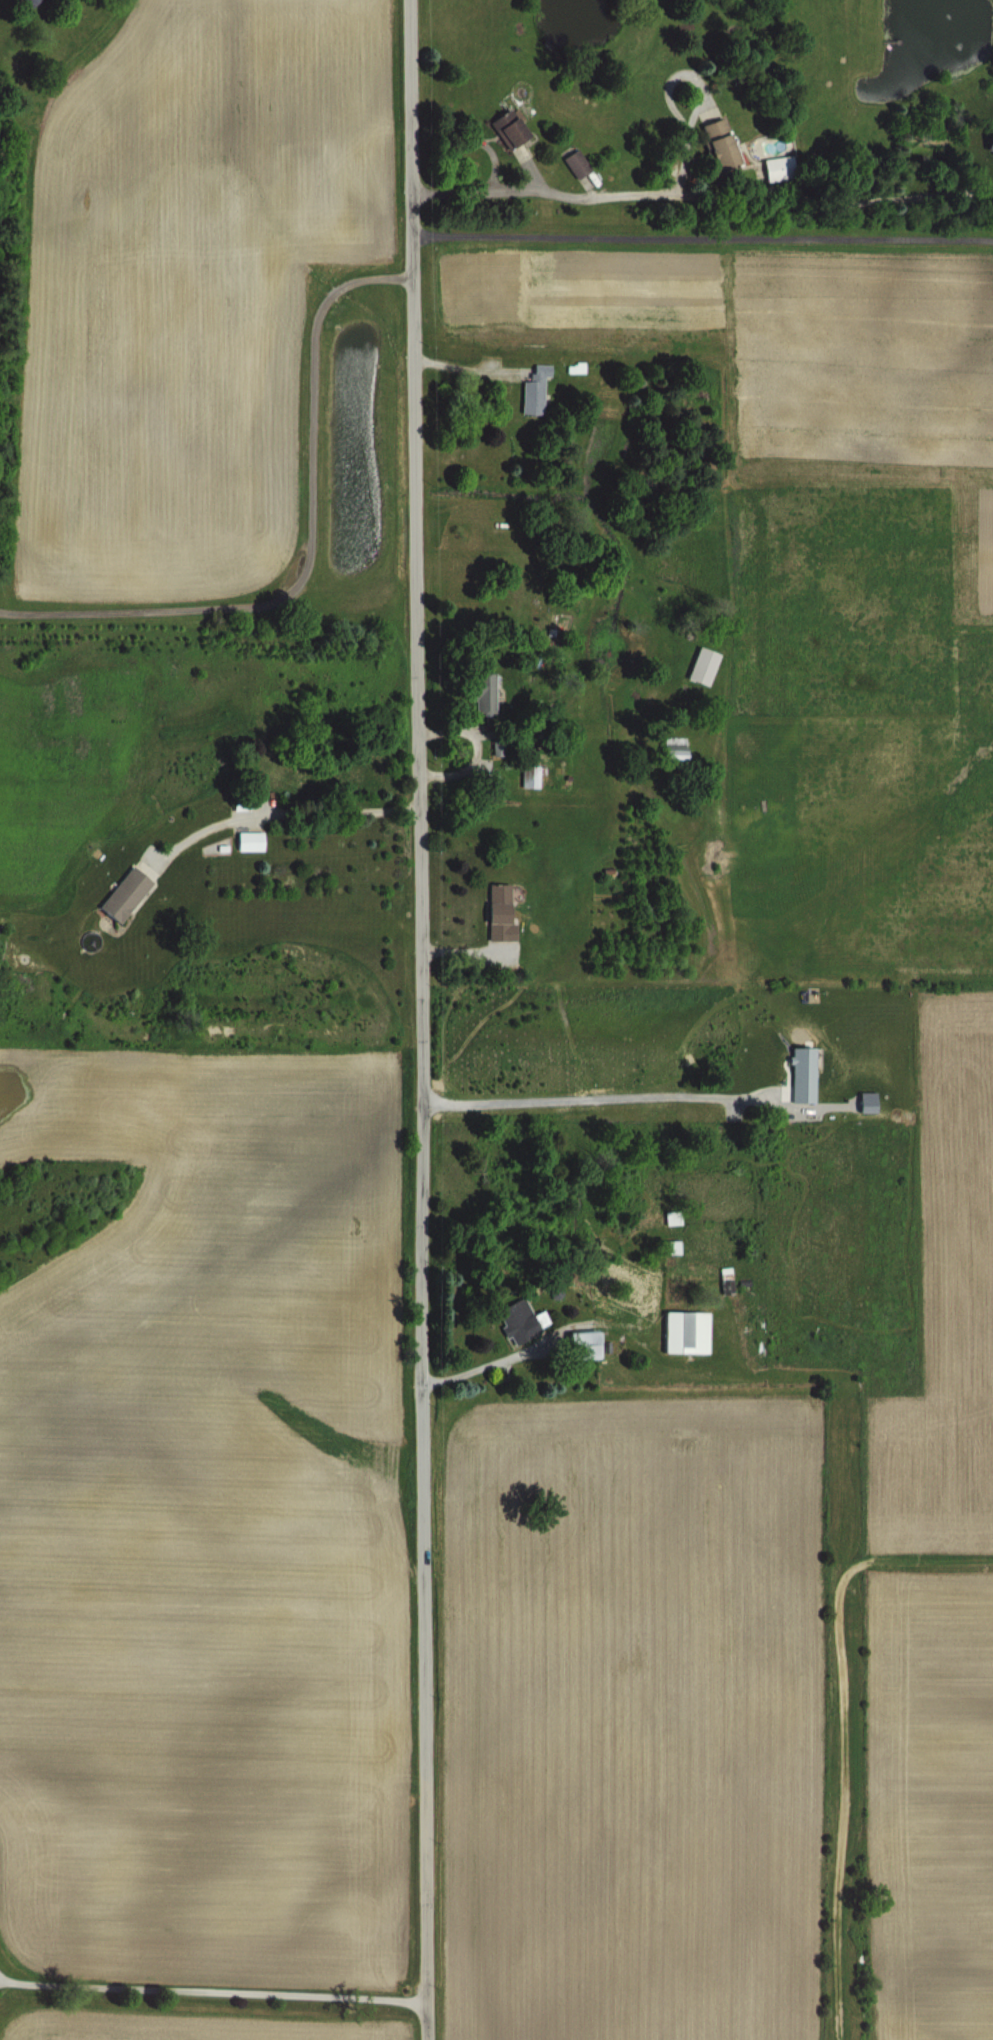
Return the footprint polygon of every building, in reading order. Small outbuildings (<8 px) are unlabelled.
[(485,122),(506,148),(524,133),(504,107),(485,122)] [(695,123),(708,169),(731,163),(718,117),(695,123)] [(588,168),(574,149),(560,159),(575,178),(588,168)] [(793,175),(787,153),(758,161),(764,183),(793,175)] [(538,376),(547,376),(547,365),(528,365),(528,381),(518,381),(518,415),(539,415),(538,376)] [(683,679),(704,687),(717,655),(696,647),(683,679)] [(465,701),(470,701),(470,713),(490,713),(490,673),(465,673),(465,701)] [(683,737),(658,737),(658,762),(683,762),(683,737)] [(535,788),(535,766),(524,766),(524,788),(535,788)] [(260,851),(260,832),(233,832),(233,851),(260,851)] [(114,924),(149,883),(128,865),(93,907),(114,924)] [(510,922),(504,922),(504,885),(484,885),(484,941),(510,941),(510,922)] [(545,1329),(538,1313),(529,1316),(521,1298),(493,1310),(508,1344),(545,1329)] [(659,1353),(703,1353),(703,1313),(659,1313),(659,1353)] [(565,1332),(565,1360),(595,1360),(595,1332),(565,1332)]
